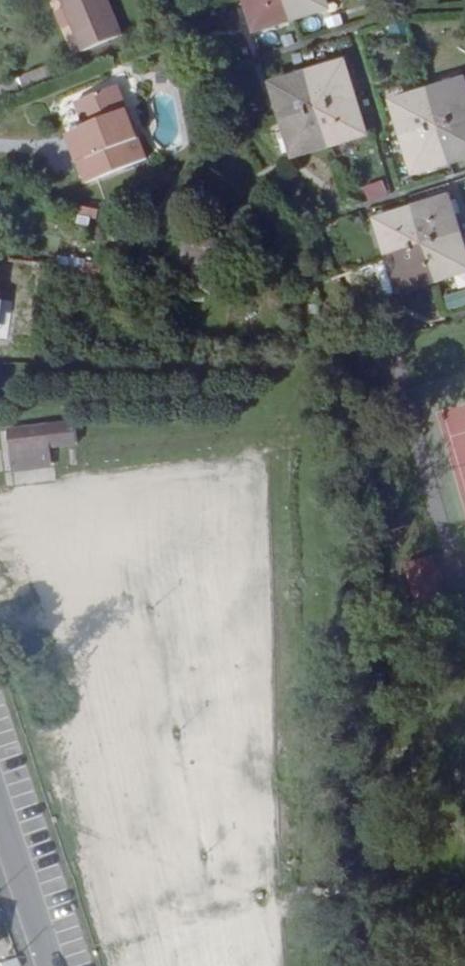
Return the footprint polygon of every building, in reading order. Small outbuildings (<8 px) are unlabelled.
[(70,13),(77,30),(87,54),(127,39),(111,0),(64,0),(70,13)] [(331,18),(326,0),(247,0),(259,40),(331,18)] [(66,34),(77,30),(70,13),(61,17),(66,34)] [(54,69),(30,79),(35,95),(59,85),(54,69)] [(298,163),(368,141),(348,71),(277,93),(298,163)] [(86,161),(95,182),(156,159),(128,85),(85,102),(93,121),(83,124),(86,131),(96,157),(86,161)] [(464,165),(464,90),(399,110),(419,180),(464,165)] [(76,134),(86,161),(96,157),(86,131),(76,134)] [(368,202),(386,197),(382,182),(363,187),(368,202)] [(464,280),(464,213),(463,205),(393,225),(406,269),(414,295),(464,280)] [(186,294),(215,298),(221,243),(191,238),(186,294)] [(399,299),(414,295),(406,269),(391,273),(399,299)] [(5,338),(9,306),(0,305),(0,338),(5,338)] [(9,434),(11,456),(51,452),(78,450),(75,427),(9,434)] [(14,473),(53,469),(51,452),(11,456),(14,473)]
